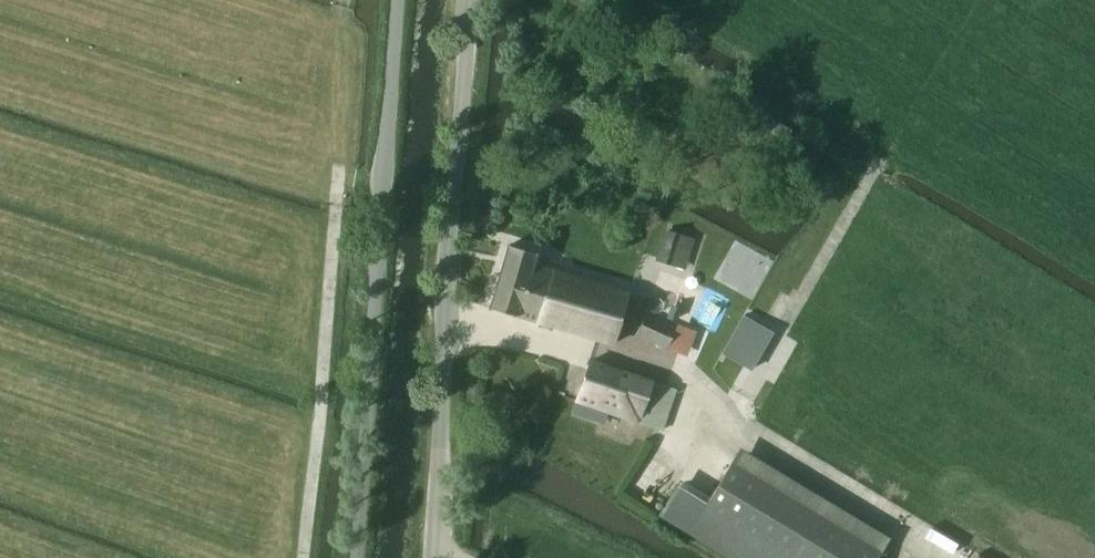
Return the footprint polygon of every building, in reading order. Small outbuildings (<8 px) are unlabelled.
[(771,117),(764,127),(786,141),(792,131),(771,117)] [(655,261),(684,269),(694,238),(665,230),(655,261)] [(508,245),(490,308),(613,344),(628,293),(533,265),(536,254),(508,245)] [(667,348),(675,327),(645,314),(636,334),(667,348)] [(774,333),(746,317),(743,315),(721,354),(752,371),(774,333)] [(590,360),(572,411),(603,422),(607,410),(636,421),(662,430),(676,390),(650,381),(590,360)] [(741,448),(731,464),(879,554),(889,538),(741,448)] [(879,554),(731,464),(689,533),(730,557),(877,557),(879,554)]
